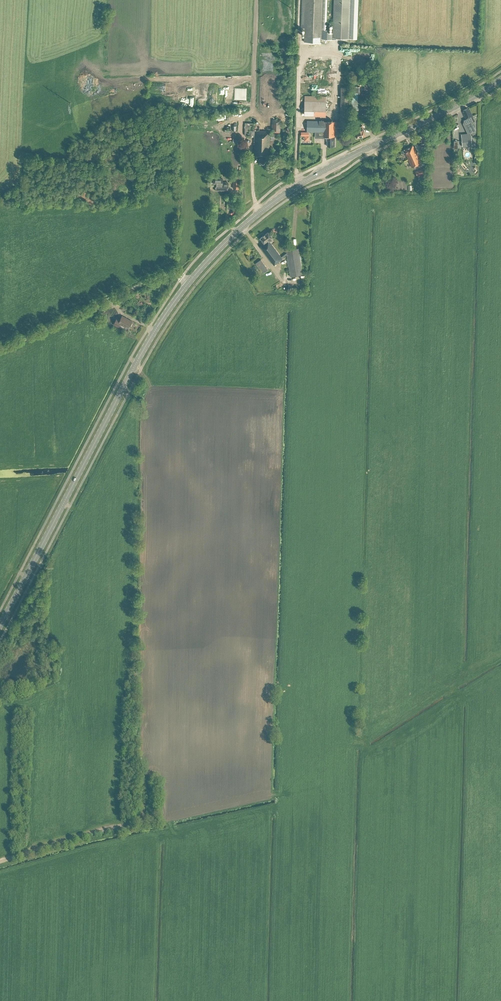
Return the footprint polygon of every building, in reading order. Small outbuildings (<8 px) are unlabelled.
[(301,28),(305,28),(304,42),(314,42),(321,42),(321,37),(333,37),(333,35),(329,35),(329,29),(326,29),(327,0),(302,0),(301,28)] [(333,37),(349,38),(355,38),(357,0),(334,0),(333,35),(333,37)] [(339,121),(335,121),(307,120),(307,131),(318,131),(318,135),(323,135),(323,136),(327,136),(327,145),(335,146),(335,134),(335,127),(347,127),(349,87),(340,87),(339,121)] [(304,111),(326,112),(327,96),(305,95),(304,111)] [(359,97),(351,97),(351,109),(359,109),(359,97)] [(472,115),(469,108),(468,109),(467,107),(463,109),(464,111),(462,111),(466,118),(463,119),(470,133),(476,130),(472,122),(475,120),(472,115)] [(281,119),(272,118),(272,132),(280,132),(281,119)] [(245,135),(247,135),(254,135),(254,156),(259,156),(259,163),(264,163),(264,161),(269,161),(270,154),(269,153),(270,130),(259,130),(259,122),(245,122),(245,135)] [(362,125),(356,127),(357,131),(355,131),(357,138),(365,135),(363,129),(362,125)] [(472,145),(471,135),(471,133),(461,134),(462,146),(472,145)] [(404,149),(412,167),(421,162),(413,145),(404,149)] [(418,176),(426,173),(426,166),(415,171),(418,176)] [(228,190),(228,182),(223,182),(223,178),(214,177),(214,185),(216,185),(216,190),(228,190)] [(302,274),(298,248),(286,249),(287,252),(281,256),(269,240),(273,237),(268,231),(260,238),(264,243),(260,246),(274,265),(284,257),(287,255),(290,276),(302,274)] [(271,284),(276,280),(261,259),(255,263),(263,273),(271,284)] [(117,317),(114,324),(119,326),(120,323),(129,328),(132,321),(126,317),(122,315),(120,319),(117,317)]
